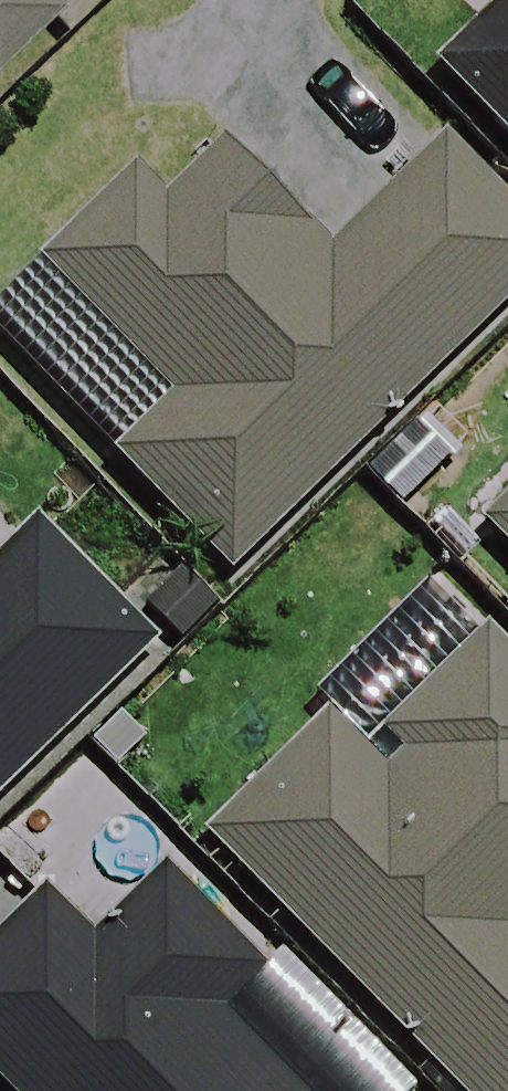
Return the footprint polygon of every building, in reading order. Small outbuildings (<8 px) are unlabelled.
[(76,0),(0,0),(0,79),(76,0)] [(440,78),(507,155),(507,17),(440,78)] [(32,262),(160,400),(103,453),(214,572),(507,300),(507,227),(433,146),(319,252),(230,156),(170,212),(131,170),(32,262)] [(476,527),(507,560),(507,497),(476,527)] [(135,649),(22,533),(0,554),(0,781),(135,649)] [(482,647),(360,766),(324,729),(209,842),(454,1090),(507,1090),(507,673),(482,647)] [(165,883),(95,951),(44,899),(0,941),(0,1090),(289,1090),(213,1014),(254,975),(165,883)] [(213,1014),(289,1090),(396,1090),(269,960),(254,975),(213,1014)]
